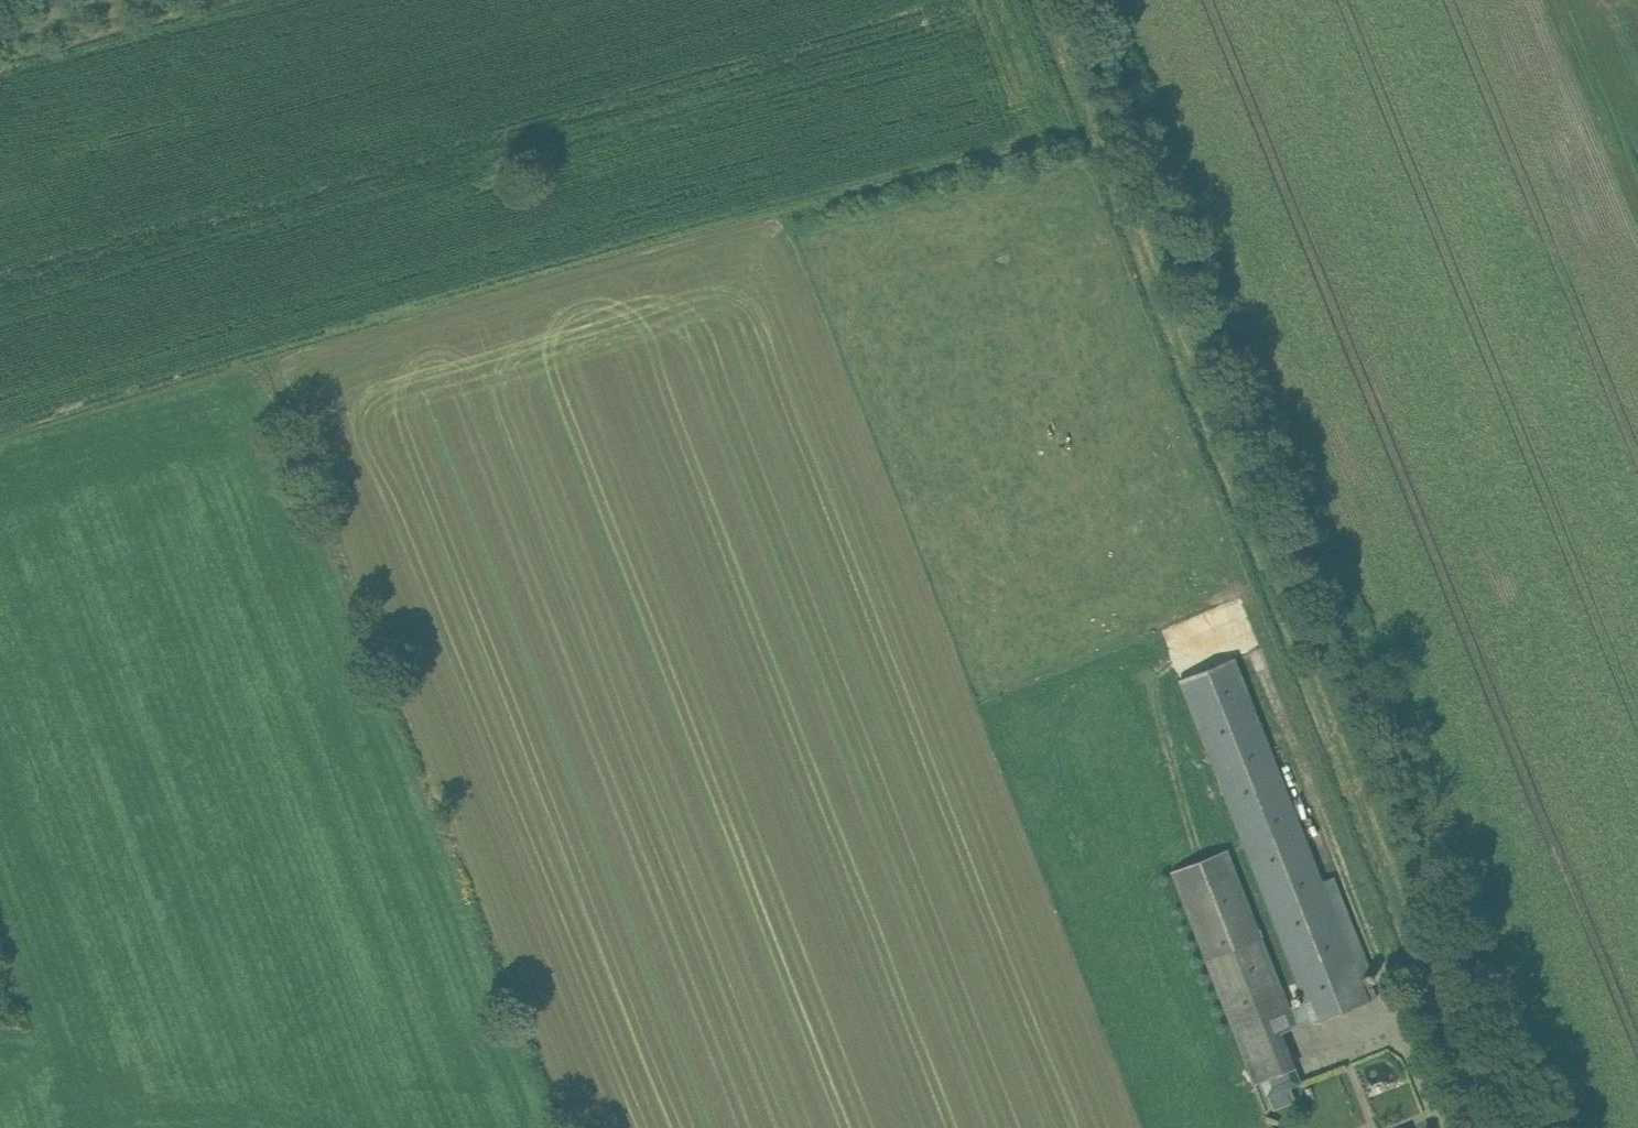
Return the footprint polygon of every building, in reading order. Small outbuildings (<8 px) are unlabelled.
[(1237,659),(1179,681),(1242,841),(1304,1001),(1311,1019),(1314,1025),(1372,1002),(1361,975),(1323,879),(1237,659)] [(1228,847),(1170,870),(1205,958),(1239,1047),(1253,1083),(1260,1080),(1295,1067),(1281,1031),(1274,1015),(1291,1008),(1290,1006),(1262,936),(1228,847)] [(1304,1001),(1290,1006),(1291,1008),(1274,1015),(1281,1031),(1311,1019),(1304,1001)]
